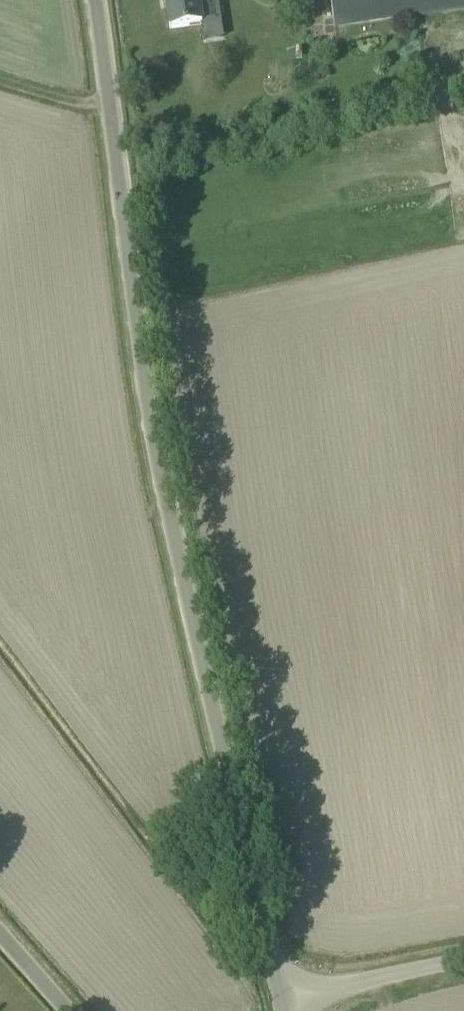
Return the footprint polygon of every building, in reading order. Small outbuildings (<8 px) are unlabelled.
[(170,29),(202,24),(199,0),(166,0),(170,29)] [(335,28),(463,9),(463,0),(331,0),(335,28)]
